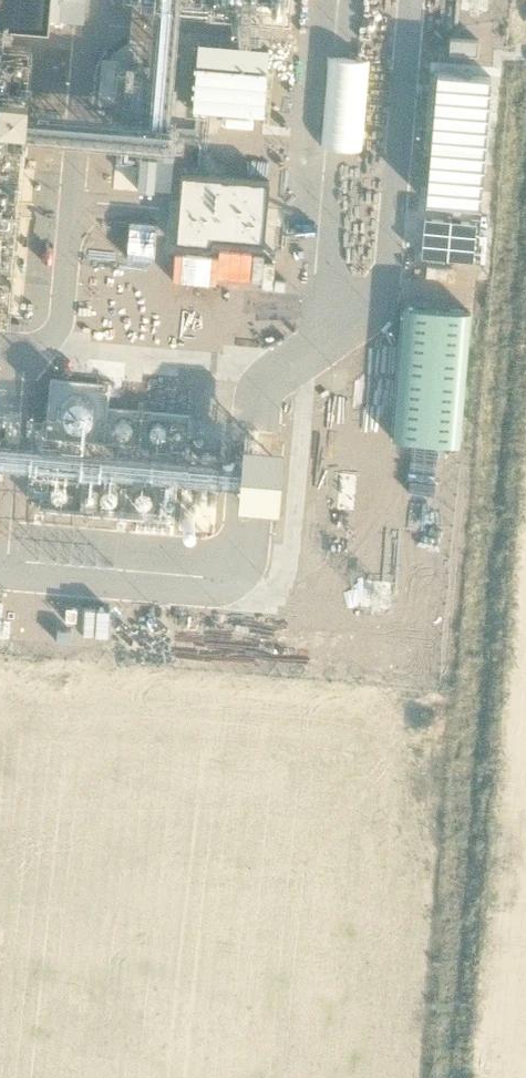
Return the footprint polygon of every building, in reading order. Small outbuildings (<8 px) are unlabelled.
[(48,29),(51,0),(0,0),(0,25),(48,29)] [(449,49),(449,52),(478,54),(478,51),(479,38),(450,36),(449,49)] [(196,64),(193,106),(264,112),(267,69),(196,64)] [(437,70),(426,199),(480,204),(491,75),(437,70)] [(24,113),(27,83),(0,81),(0,111),(24,113)] [(158,188),(163,141),(134,138),(130,185),(158,188)] [(262,235),(267,177),(181,170),(175,240),(212,243),(213,231),(262,235)] [(423,234),(421,255),(473,259),(476,220),(424,216),(424,217),(423,234)] [(404,306),(392,438),(460,442),(470,308),(404,306)] [(84,393),(80,392),(76,392),(72,393),(68,395),(65,398),(63,402),(63,406),(63,410),(65,414),(67,417),(71,420),(75,421),(79,421),(83,420),(87,418),(90,415),(91,411),(92,407),(92,403),(90,399),(88,396),(84,393)] [(126,416),(124,416),(121,416),(119,417),(117,419),(116,421),(116,423),(116,426),(117,428),(118,430),(120,431),(122,432),(125,432),(127,431),(129,430),(131,428),(132,426),(132,424),(131,421),(130,419),(128,417),(126,416)] [(160,419),(157,419),(155,419),(153,420),(151,422),(150,425),(150,427),(150,430),(152,432),(154,433),(156,434),(159,434),(161,433),(163,432),(165,430),(165,427),(165,425),(164,422),(162,420),(160,419)] [(65,482),(61,479),(56,479),(52,482),(50,486),(50,490),(53,494),(57,497),(61,496),(65,494),(67,490),(67,485),(65,482)] [(116,487),(111,484),(106,484),(101,487),(100,493),(101,498),(106,501),(111,501),(116,498),(118,492),(116,487)] [(150,492),(147,488),(142,487),(138,489),(135,493),(135,498),(137,502),(142,504),(146,504),(150,501),(152,496),(150,492)]
